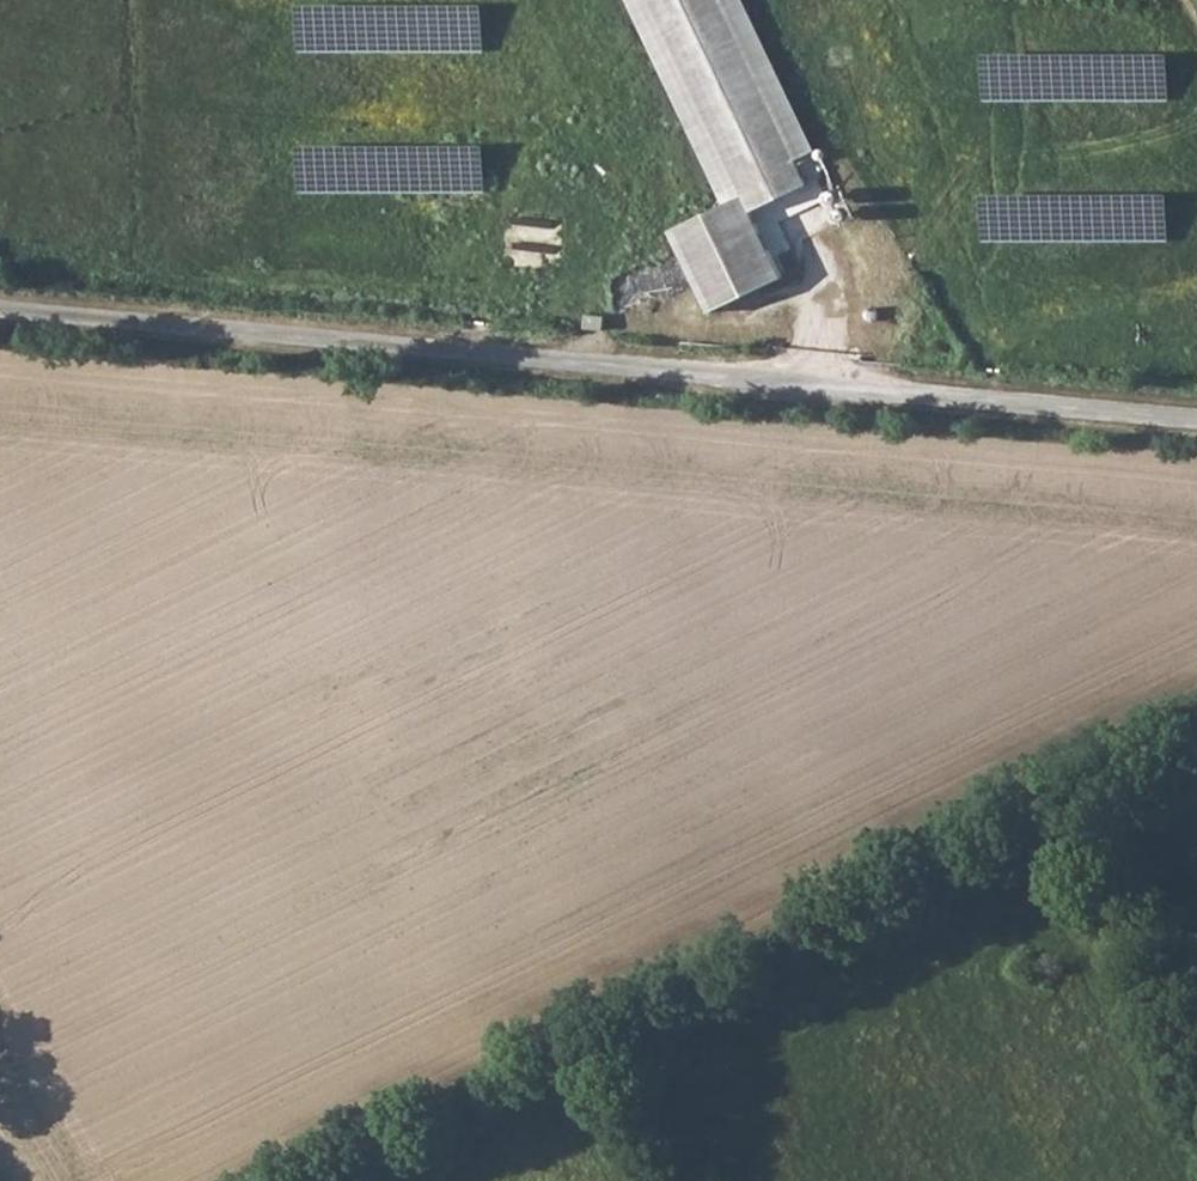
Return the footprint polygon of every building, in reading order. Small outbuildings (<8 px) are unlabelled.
[(722,0),(618,0),(712,201),(663,229),(708,313),(784,275),(746,211),(801,183),(722,0)]
